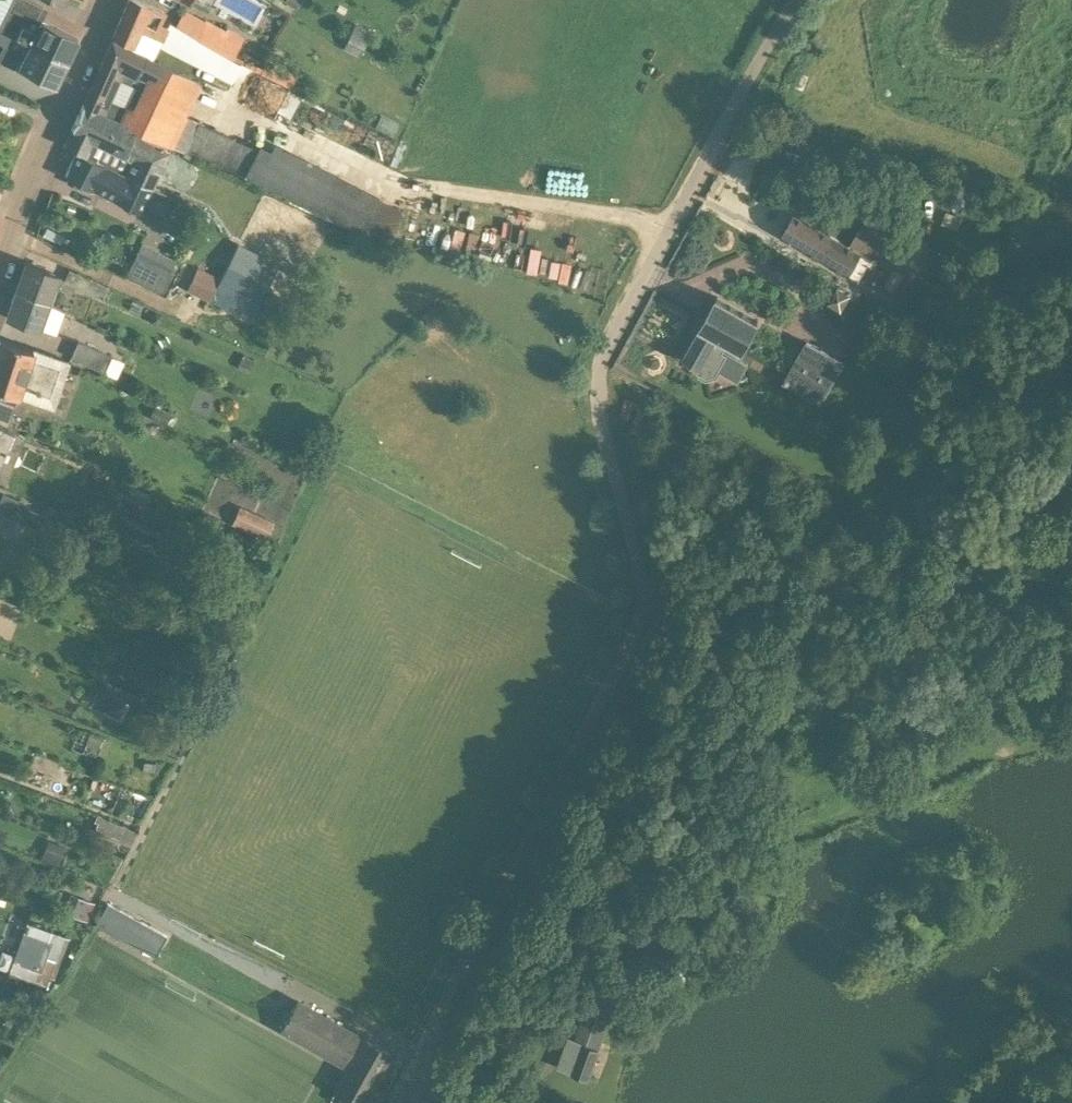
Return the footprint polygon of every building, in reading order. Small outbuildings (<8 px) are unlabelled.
[(0,25),(0,31),(4,32),(65,61),(76,38),(73,37),(70,36),(37,19),(43,7),(29,0),(12,0),(0,25)] [(113,37),(133,45),(140,31),(162,41),(169,28),(167,27),(160,24),(165,13),(137,0),(129,0),(115,32),(113,37)] [(284,1),(296,9),(302,0),(285,0),(284,1)] [(202,22),(193,38),(232,59),(233,57),(243,37),(224,27),(223,29),(204,19),(203,20),(202,22)] [(5,47),(0,58),(0,62),(16,70),(17,68),(49,84),(53,85),(53,86),(65,61),(4,32),(0,31),(0,44),(5,47)] [(359,56),(367,40),(351,32),(342,48),(359,56)] [(112,41),(82,108),(129,129),(136,112),(112,101),(124,74),(149,85),(159,64),(160,60),(112,41)] [(136,112),(129,129),(146,137),(146,136),(171,148),(181,153),(195,122),(184,117),(200,83),(159,64),(149,85),(136,112)] [(289,89),(290,89),(296,76),(274,65),(272,70),(265,66),(261,75),(289,89)] [(72,129),(63,146),(68,148),(75,152),(124,174),(152,187),(169,151),(144,140),(146,137),(143,136),(128,129),(82,108),(72,129)] [(256,149),(208,129),(195,157),(243,175),(256,149)] [(123,177),(124,174),(75,152),(64,177),(140,212),(150,190),(123,177)] [(847,246),(794,215),(781,236),(831,266),(831,265),(846,274),(858,253),(865,242),(901,263),(909,250),(862,223),(849,246),(848,245),(847,246)] [(138,250),(124,278),(141,286),(158,295),(165,298),(178,272),(153,261),(158,252),(141,244),(138,250)] [(936,245),(932,253),(943,259),(947,250),(936,245)] [(16,290),(47,303),(57,276),(25,264),(16,290)] [(210,299),(221,276),(197,265),(187,288),(210,299)] [(103,298),(108,286),(68,268),(63,280),(103,298)] [(258,304),(218,283),(210,300),(249,321),(258,304)] [(851,295),(836,287),(828,302),(842,310),(851,295)] [(16,290),(6,318),(38,330),(49,334),(55,336),(65,310),(58,307),(47,303),(16,290)] [(267,292),(261,304),(280,314),(286,301),(267,292)] [(741,353),(759,321),(716,296),(682,357),(698,367),(696,371),(707,377),(716,374),(727,354),(722,352),(726,345),(741,353)] [(157,325),(162,320),(160,314),(154,312),(149,317),(151,323),(157,325)] [(6,429),(17,396),(52,408),(67,362),(0,340),(0,426),(6,429)] [(104,371),(111,355),(77,340),(70,355),(104,371)] [(820,402),(843,361),(806,341),(784,381),(820,402)] [(254,359),(242,353),(235,366),(248,373),(254,359)] [(166,424),(171,412),(154,404),(149,416),(166,424)] [(33,422),(24,425),(28,434),(36,430),(33,422)] [(6,429),(0,426),(0,465),(7,468),(21,435),(6,429)] [(38,531),(44,517),(26,509),(27,506),(2,495),(0,498),(0,516),(17,523),(38,531)] [(267,538),(274,521),(240,506),(232,523),(267,538)] [(38,531),(17,523),(0,516),(0,534),(12,539),(14,536),(33,544),(38,531)] [(21,691),(19,698),(37,704),(39,697),(21,691)] [(116,696),(110,712),(120,716),(126,700),(116,696)] [(89,731),(84,745),(89,747),(88,749),(97,752),(103,736),(89,731)] [(143,762),(143,771),(156,772),(156,763),(143,762)] [(72,769),(61,764),(57,774),(67,779),(72,769)] [(113,820),(106,836),(126,845),(134,830),(113,820)] [(45,821),(43,825),(53,830),(55,825),(45,821)] [(40,860),(58,866),(65,847),(48,840),(40,860)] [(63,912),(88,922),(95,903),(70,894),(63,912)] [(154,958),(166,936),(106,903),(94,925),(154,958)] [(9,972),(47,986),(65,938),(27,924),(9,972)] [(297,1002),(282,1030),(343,1064),(359,1035),(297,1001),(297,1002)] [(588,1079),(599,1048),(574,1039),(570,1037),(558,1068),(588,1079)] [(391,1053),(365,1039),(336,1090),(345,1095),(359,1102),(363,1102),(391,1053)] [(345,1095),(336,1090),(331,1100),(337,1102),(341,1102),(345,1095)]
